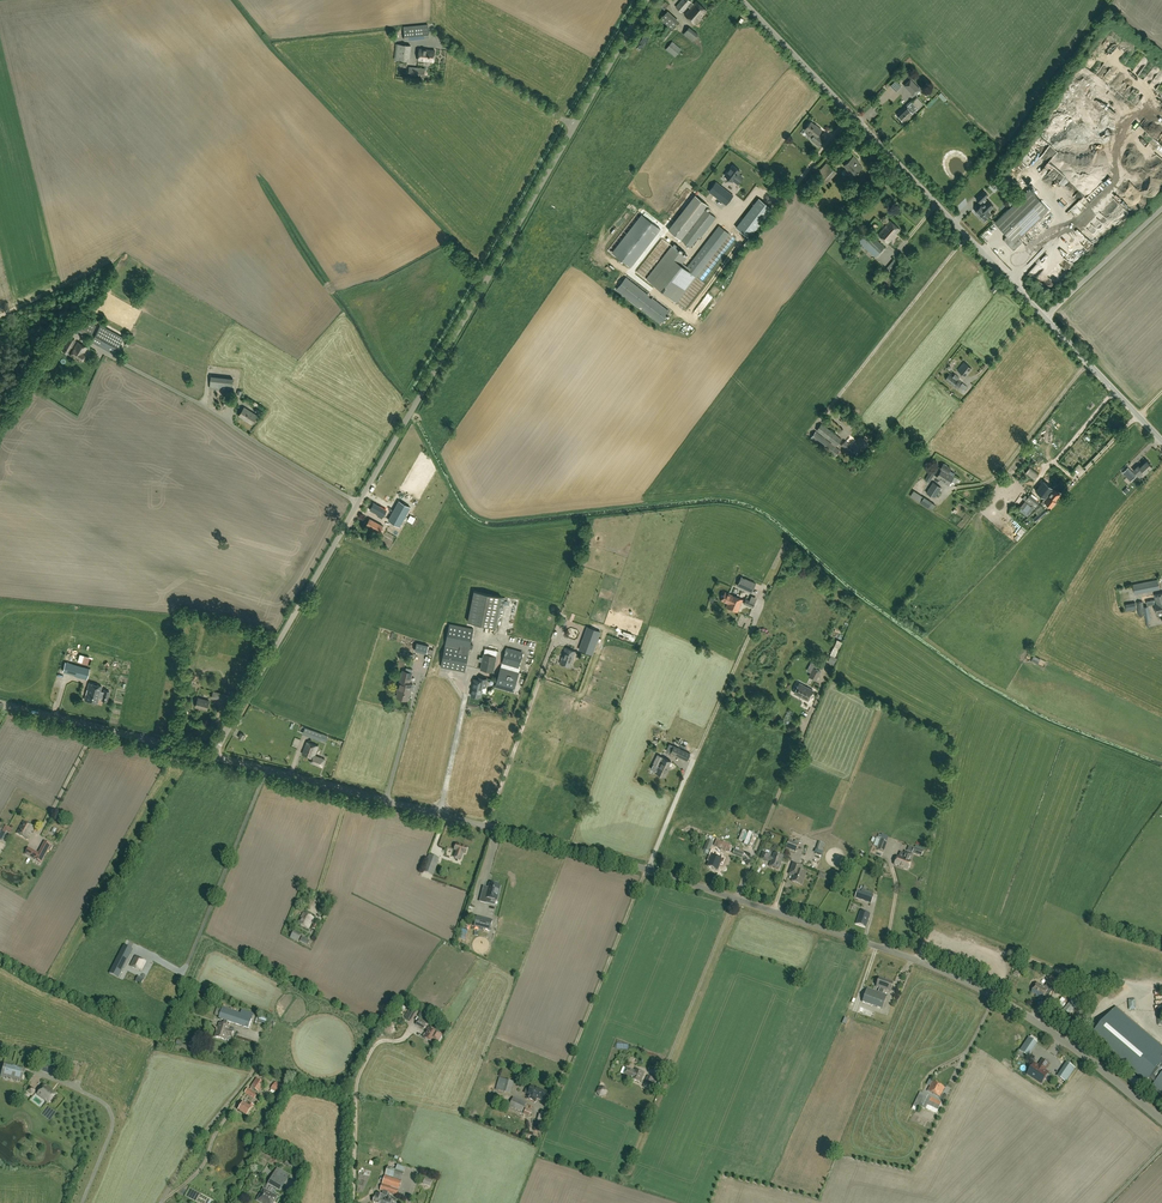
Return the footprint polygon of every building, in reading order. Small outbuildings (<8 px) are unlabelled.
[(675,7),(682,12),(689,4),(692,6),(684,15),(695,24),(707,11),(696,1),(694,4),(689,0),(681,0),(675,7)] [(678,22),(667,11),(660,19),(672,29),(678,22)] [(428,25),(404,27),(405,40),(429,38),(428,25)] [(693,41),(698,34),(689,27),(684,34),(693,41)] [(661,38),(664,41),(673,31),(669,28),(661,38)] [(675,57),(682,49),(672,41),(666,49),(675,57)] [(411,45),(396,44),(395,59),(409,61),(411,45)] [(427,49),(419,48),(418,60),(434,62),(435,50),(430,50),(427,50),(427,49)] [(409,67),(408,76),(424,78),(425,68),(409,67)] [(905,85),(914,95),(919,89),(910,80),(905,85)] [(912,102),(898,115),(904,122),(918,108),(912,102)] [(804,129),(813,136),(811,138),(819,145),(824,139),(818,134),(822,130),(817,126),(817,127),(811,122),(804,129)] [(853,176),(862,168),(852,157),(844,165),(847,168),(846,169),(853,176)] [(1111,159),(1108,162),(1114,168),(1117,165),(1111,159)] [(827,183),(837,172),(826,162),(816,173),(827,183)] [(733,165),(725,176),(732,181),(733,180),(738,183),(743,177),(738,174),(740,171),(733,165)] [(1107,166),(1102,173),(1107,177),(1113,170),(1107,166)] [(744,188),(739,196),(751,203),(760,188),(752,183),(748,190),(744,188)] [(717,190),(712,187),(709,191),(718,198),(725,189),(720,186),(717,190)] [(1017,201),(995,222),(1008,236),(1005,238),(1005,241),(1010,245),(1009,246),(1013,249),(1014,249),(1022,241),(1018,238),(1048,209),(1029,189),(1025,193),(1017,201)] [(993,206),(988,200),(987,201),(985,198),(988,195),(984,191),(976,199),(980,202),(981,201),(984,204),(983,205),(982,204),(975,211),(980,216),(979,217),(984,221),(988,217),(987,216),(990,213),(988,211),(993,206)] [(713,194),(710,199),(715,202),(718,198),(713,194)] [(716,217),(704,208),(707,204),(695,195),(668,230),(692,248),(716,217)] [(772,209),(759,198),(736,227),(749,238),(772,209)] [(730,205),(741,216),(747,209),(737,199),(730,205)] [(725,203),(720,210),(723,213),(728,205),(725,203)] [(1070,208),(1076,212),(1080,208),(1074,203),(1070,208)] [(1086,227),(1082,231),(1092,244),(1096,240),(1095,239),(1099,235),(1106,229),(1096,216),(1090,221),(1094,226),(1092,228),(1090,224),(1086,227)] [(631,267),(660,229),(647,218),(617,256),(631,267)] [(890,221),(878,234),(888,243),(900,229),(890,221)] [(730,233),(719,225),(687,267),(682,263),(687,257),(672,246),(646,279),(676,302),(730,233)] [(875,257),(884,247),(871,235),(862,244),(875,257)] [(1067,270),(1072,266),(1064,257),(1059,262),(1067,270)] [(661,322),(669,312),(625,278),(617,288),(661,322)] [(1042,282),(1049,289),(1053,285),(1047,278),(1042,282)] [(105,303),(99,305),(101,311),(107,308),(105,303)] [(87,335),(95,322),(83,314),(75,327),(87,335)] [(123,338),(110,331),(100,325),(92,340),(115,353),(123,338)] [(72,351),(70,349),(72,346),(67,343),(64,348),(68,351),(67,353),(70,354),(69,355),(81,361),(85,355),(83,354),(87,348),(78,341),(72,351)] [(233,366),(234,349),(219,349),(219,366),(233,366)] [(964,362),(957,370),(966,377),(972,369),(964,362)] [(958,388),(963,393),(968,387),(962,382),(958,380),(957,381),(956,381),(959,377),(955,374),(952,377),(949,375),(945,379),(958,389),(958,388)] [(232,391),(233,378),(211,376),(210,388),(232,391)] [(239,416),(252,424),(257,416),(244,407),(239,416)] [(821,424),(818,428),(817,430),(832,442),(831,443),(836,447),(841,439),(821,424)] [(840,450),(836,447),(831,443),(816,431),(811,438),(835,457),(840,450)] [(860,437),(852,447),(845,441),(842,445),(847,450),(849,448),(853,452),(854,450),(860,454),(868,444),(860,437)] [(1137,458),(1150,445),(1147,442),(1134,455),(1137,458)] [(1147,461),(1140,467),(1138,466),(1133,471),(1138,475),(1143,470),(1145,473),(1152,466),(1147,461)] [(953,476),(948,473),(950,468),(947,466),(947,465),(945,464),(944,464),(943,463),(940,468),(941,469),(936,477),(948,485),(953,476)] [(1123,473),(1126,475),(1129,479),(1131,481),(1136,476),(1134,473),(1128,467),(1123,473)] [(925,479),(929,482),(934,474),(931,471),(925,479)] [(1043,481),(1036,490),(1045,497),(1048,493),(1049,494),(1053,489),(1043,481)] [(926,492),(934,498),(941,487),(933,482),(926,492)] [(1049,494),(1044,501),(1051,506),(1055,501),(1060,494),(1054,489),(1053,489),(1049,494)] [(918,502),(921,496),(912,491),(908,496),(918,502)] [(1039,502),(1030,495),(1025,500),(1035,508),(1039,502)] [(918,503),(929,510),(933,504),(922,497),(918,503)] [(410,507),(399,501),(388,520),(400,526),(410,507)] [(1038,520),(1047,512),(1044,509),(1036,516),(1034,514),(1031,517),(1035,522),(1038,519),(1038,520)] [(366,525),(379,533),(383,526),(370,518),(366,525)] [(733,585),(740,588),(743,581),(736,578),(733,585)] [(1135,594),(1160,589),(1158,579),(1133,585),(1135,594)] [(741,589),(753,592),(755,585),(743,581),(741,589)] [(495,627),(502,596),(474,591),(468,621),(495,627)] [(738,612),(743,599),(725,592),(721,600),(728,603),(727,607),(730,609),(730,610),(733,611),(733,610),(738,612)] [(1157,603),(1161,602),(1161,593),(1155,595),(1156,599),(1146,601),(1148,605),(1157,603)] [(744,603),(753,607),(755,602),(746,598),(744,603)] [(1145,614),(1144,606),(1143,601),(1137,602),(1139,615),(1145,614)] [(450,624),(441,666),(465,671),(474,629),(450,624)] [(579,650),(592,654),(600,632),(587,627),(579,650)] [(570,667),(575,651),(565,648),(560,663),(570,667)] [(502,663),(519,668),(523,654),(506,649),(502,663)] [(494,672),(497,658),(497,656),(483,653),(483,655),(480,669),(494,672)] [(829,655),(826,663),(831,666),(835,658),(829,655)] [(86,679),(89,669),(89,668),(89,670),(66,663),(66,662),(63,672),(75,675),(74,676),(86,679)] [(514,691),(519,672),(501,667),(496,686),(514,691)] [(817,680),(821,671),(813,668),(809,677),(817,680)] [(399,692),(397,697),(408,700),(409,694),(410,695),(413,684),(410,684),(412,673),(403,670),(398,691),(399,692)] [(478,678),(478,680),(474,679),(471,695),(480,697),(481,692),(484,680),(478,678)] [(84,683),(85,681),(74,681),(72,684),(70,684),(64,682),(63,687),(62,691),(66,692),(68,692),(74,694),(81,695),(82,692),(82,691),(84,683)] [(107,701),(109,692),(104,690),(104,691),(101,691),(102,687),(89,683),(85,700),(97,703),(99,698),(102,699),(101,700),(107,701)] [(814,691),(800,684),(795,694),(809,700),(814,691)] [(213,692),(211,698),(223,701),(225,695),(213,692)] [(196,706),(207,710),(210,701),(198,698),(196,706)] [(312,730),(309,736),(320,740),(323,733),(312,730)] [(302,754),(312,758),(311,762),(322,767),(325,760),(315,755),(318,746),(307,742),(302,754)] [(690,753),(674,746),(671,753),(687,760),(690,753)] [(662,757),(659,764),(668,768),(671,761),(662,757)] [(669,768),(668,768),(659,764),(655,772),(665,777),(669,768)] [(22,822),(17,833),(28,838),(33,827),(22,822)] [(702,853),(708,855),(713,842),(711,841),(713,837),(707,834),(705,840),(706,841),(702,853)] [(732,846),(717,840),(714,846),(730,852),(732,846)] [(786,848),(796,852),(800,844),(789,840),(786,848)] [(884,852),(887,843),(881,841),(878,850),(884,852)] [(457,851),(455,858),(461,859),(463,853),(466,854),(467,847),(456,844),(454,850),(457,851)] [(24,854),(41,863),(45,856),(28,847),(24,854)] [(710,853),(728,860),(731,854),(713,847),(710,853)] [(745,851),(736,847),(734,854),(742,857),(745,851)] [(911,862),(910,862),(913,855),(901,850),(898,857),(897,857),(894,865),(900,867),(900,868),(908,871),(911,862)] [(779,869),(783,856),(774,853),(772,858),(769,857),(770,855),(763,852),(760,860),(768,863),(769,860),(771,861),(770,866),(779,869)] [(433,875),(439,858),(429,854),(423,871),(433,875)] [(713,856),(709,867),(717,870),(721,860),(713,856)] [(479,880),(485,864),(476,860),(470,877),(479,880)] [(803,866),(794,863),(790,874),(794,876),(792,881),(802,885),(807,871),(802,870),(803,866)] [(494,896),(498,882),(488,879),(484,894),(494,896)] [(862,891),(858,890),(855,898),(872,903),(875,893),(862,889),(862,891)] [(866,927),(871,914),(861,911),(857,924),(866,927)] [(304,912),(298,924),(309,930),(312,923),(314,924),(312,928),(316,930),(320,922),(316,920),(315,921),(313,920),(314,917),(304,912)] [(477,916),(474,926),(490,930),(492,920),(477,916)] [(290,939),(298,943),(302,934),(294,931),(290,939)] [(310,941),(302,938),(300,942),(307,946),(310,941)] [(119,978),(133,950),(124,945),(109,973),(119,978)] [(136,956),(131,966),(141,971),(146,961),(136,956)] [(880,988),(879,992),(868,988),(863,1001),(882,1009),(887,996),(883,994),(885,989),(891,992),(894,983),(880,978),(877,986),(880,988)] [(1032,993),(1046,1002),(1055,989),(1048,984),(1045,988),(1038,984),(1032,993)] [(1070,1015),(1080,1002),(1074,998),(1064,1010),(1070,1015)] [(872,1016),(873,1011),(858,1007),(857,1012),(872,1016)] [(1116,1007),(1091,1037),(1147,1083),(1148,1082),(1153,1087),(1152,1088),(1161,1096),(1161,1046),(1116,1007)] [(219,1019),(249,1029),(254,1014),(242,1010),(240,1015),(226,1010),(224,1014),(221,1013),(219,1019)] [(411,1022),(416,1014),(416,1013),(410,1010),(405,1018),(411,1022)] [(416,1025),(424,1029),(428,1023),(419,1018),(416,1025)] [(230,1027),(219,1023),(215,1037),(226,1040),(227,1035),(232,1036),(234,1031),(229,1030),(230,1027)] [(429,1028),(423,1038),(433,1043),(439,1033),(429,1028)] [(1028,1039),(1020,1052),(1028,1057),(1036,1044),(1028,1039)] [(1028,1075),(1041,1084),(1043,1081),(1044,1081),(1046,1078),(1045,1077),(1048,1073),(1044,1071),(1049,1065),(1042,1061),(1038,1067),(1035,1065),(1032,1069),(1031,1068),(1029,1072),(1030,1072),(1028,1075)] [(41,1062),(38,1070),(57,1077),(60,1070),(41,1062)] [(1066,1082),(1074,1069),(1066,1064),(1058,1077),(1066,1082)] [(24,1071),(17,1070),(17,1068),(12,1067),(12,1068),(3,1066),(1,1074),(22,1080),(24,1071)] [(627,1068),(624,1076),(641,1083),(645,1073),(635,1069),(635,1071),(627,1068)] [(1129,1082),(1137,1089),(1143,1082),(1135,1075),(1129,1082)] [(643,1087),(650,1090),(651,1087),(655,1088),(657,1082),(654,1081),(655,1079),(647,1076),(643,1087)] [(257,1078),(251,1087),(258,1092),(264,1083),(257,1078)] [(511,1094),(514,1082),(500,1078),(496,1090),(511,1094)] [(940,1097),(945,1087),(933,1081),(928,1091),(940,1097)] [(29,1083),(26,1088),(31,1091),(34,1086),(29,1083)] [(269,1089),(275,1092),(278,1087),(272,1084),(269,1089)] [(37,1094),(49,1103),(56,1094),(44,1085),(37,1094)] [(547,1092),(539,1089),(531,1086),(527,1099),(536,1102),(537,1098),(544,1100),(547,1092)] [(258,1095),(257,1094),(248,1088),(245,1093),(254,1099),(258,1095)] [(912,1109),(918,1112),(921,1106),(936,1113),(941,1103),(920,1092),(912,1109)] [(509,1107),(523,1112),(527,1103),(514,1097),(509,1107)] [(243,1104),(239,1110),(247,1116),(254,1106),(250,1103),(248,1107),(243,1104)] [(537,1113),(535,1123),(543,1125),(545,1115),(537,1113)] [(389,1193),(397,1170),(388,1167),(380,1190),(389,1193)] [(268,1184),(280,1191),(289,1176),(277,1169),(268,1184)] [(404,1173),(397,1170),(389,1193),(397,1196),(404,1173)] [(270,1194),(264,1190),(257,1201),(261,1202),(274,1202),(277,1197),(270,1194)] [(388,1197),(377,1193),(373,1202),(375,1202),(382,1202),(383,1200),(386,1201),(388,1197)]
